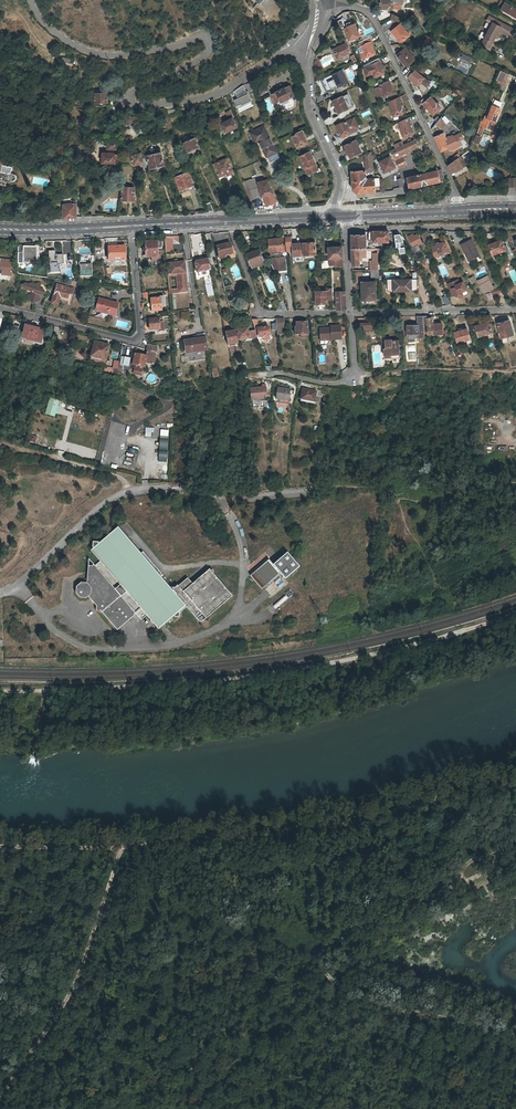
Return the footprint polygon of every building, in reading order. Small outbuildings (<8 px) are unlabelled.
[(402,0),(381,0),(381,3),(380,4),(380,9),(389,8),(389,9),(392,9),(393,8),(400,8),(402,0)] [(505,3),(501,10),(508,15),(509,13),(510,14),(510,16),(515,19),(515,13),(511,10),(512,8),(505,3)] [(401,18),(392,14),(391,18),(391,19),(399,22),(401,18)] [(346,29),(342,20),(338,22),(343,33),(346,32),(349,39),(353,38),(353,39),(358,38),(359,36),(358,33),(354,25),(349,27),(346,29)] [(492,43),(497,34),(500,35),(502,32),(504,29),(500,27),(493,23),(491,26),(484,38),(492,43)] [(404,38),(409,34),(405,31),(399,24),(391,32),(397,39),(397,40),(399,42),(402,42),(405,39),(404,38)] [(358,43),(360,48),(362,47),(363,50),(360,51),(362,58),(369,56),(369,57),(374,56),(375,54),(374,51),(371,43),(372,43),(370,38),(358,43)] [(346,39),(333,45),(337,53),(335,54),(337,59),(339,59),(343,57),(350,53),(348,48),(347,48),(346,45),(348,43),(346,39)] [(414,59),(405,49),(397,56),(403,63),(405,66),(408,66),(411,63),(410,62),(414,59)] [(372,67),(365,69),(367,76),(374,74),(374,77),(379,75),(379,76),(384,75),(385,73),(384,70),(383,70),(383,69),(382,67),(381,62),(375,64),(375,65),(371,66),(372,67)] [(348,82),(342,70),(332,75),(334,79),(334,80),(335,83),(336,83),(338,87),(348,82)] [(413,73),(409,71),(405,76),(415,84),(414,84),(417,86),(419,86),(419,85),(422,86),(423,85),(426,87),(427,87),(430,83),(423,78),(415,71),(413,73)] [(500,82),(504,83),(507,73),(500,71),(495,84),(499,86),(500,82)] [(265,90),(260,82),(253,87),(255,90),(258,94),(265,90)] [(378,97),(387,95),(388,96),(393,95),(394,93),(393,90),(392,90),(390,82),(384,83),(385,84),(381,86),(381,87),(376,89),(378,97)] [(243,86),(233,90),(237,98),(247,93),(243,86)] [(287,87),(272,95),(277,104),(281,102),(285,111),(293,107),(289,98),(292,97),(287,87)] [(107,103),(107,93),(95,93),(95,103),(107,103)] [(247,93),(232,101),(239,113),(253,106),(247,93)] [(402,102),(402,100),(408,98),(406,94),(389,102),(394,119),(398,118),(398,116),(403,115),(404,113),(403,110),(402,110),(400,103),(402,102)] [(348,109),(342,97),(333,101),(339,114),(348,109)] [(436,104),(430,98),(427,100),(426,98),(420,101),(423,105),(424,105),(432,114),(435,112),(436,113),(440,109),(440,107),(437,104),(436,104)] [(230,121),(221,125),(225,133),(226,133),(231,131),(231,130),(236,128),(232,119),(233,119),(229,111),(228,110),(226,111),(227,112),(226,113),(230,121)] [(480,125),(492,131),(496,121),(495,121),(498,114),(490,111),(487,117),(485,116),(483,122),(481,122),(480,125)] [(412,130),(409,122),(410,121),(409,118),(403,121),(399,123),(404,139),(408,138),(408,136),(412,134),(414,133),(413,130),(412,130)] [(432,128),(433,129),(438,127),(441,129),(447,126),(440,118),(432,128)] [(157,124),(160,133),(169,129),(172,128),(169,119),(166,121),(157,124)] [(123,127),(130,128),(135,125),(135,120),(123,120),(123,127)] [(342,123),(336,126),(340,134),(339,134),(341,137),(343,137),(348,135),(347,134),(351,132),(346,123),(342,124),(342,123)] [(264,125),(250,132),(255,142),(259,140),(267,155),(277,151),(264,125)] [(297,135),(293,137),(297,147),(301,145),(302,146),(306,144),(307,142),(305,138),(305,139),(301,132),(296,134),(297,135)] [(446,139),(443,134),(434,138),(441,152),(448,148),(444,141),(446,139)] [(482,137),(476,135),(473,142),(479,144),(482,137)] [(460,144),(457,136),(453,138),(459,147),(459,148),(461,147),(462,146),(461,144),(460,144)] [(453,138),(453,137),(446,139),(444,141),(448,148),(448,150),(452,150),(459,147),(453,138)] [(195,139),(183,144),(187,152),(198,147),(195,139)] [(394,159),(417,148),(414,140),(403,145),(395,148),(391,151),(394,159)] [(115,163),(115,154),(114,154),(114,149),(116,149),(116,142),(107,141),(107,149),(109,149),(108,153),(103,153),(102,162),(103,164),(108,164),(109,163),(115,163)] [(362,153),(356,141),(345,146),(350,158),(362,153)] [(451,175),(462,169),(462,168),(466,166),(463,159),(464,158),(472,153),(468,151),(462,155),(454,161),(447,166),(451,175)] [(5,185),(6,181),(11,182),(11,181),(12,182),(14,181),(15,181),(15,180),(16,179),(16,178),(16,177),(15,176),(14,175),(13,175),(13,174),(11,174),(12,167),(5,166),(6,157),(4,157),(5,153),(0,152),(0,184),(5,185)] [(374,179),(367,179),(366,178),(369,176),(374,176),(372,160),(371,152),(364,155),(366,171),(352,172),(353,190),(357,194),(376,192),(375,187),(374,179)] [(140,153),(132,156),(134,166),(141,164),(140,160),(142,159),(140,153)] [(164,166),(161,153),(147,156),(150,167),(157,166),(158,167),(164,166)] [(309,153),(300,157),(308,174),(318,169),(313,159),(312,160),(309,153)] [(390,157),(379,162),(384,173),(395,168),(390,157)] [(398,169),(407,165),(403,157),(395,161),(398,169)] [(227,176),(233,173),(228,162),(231,161),(230,158),(227,159),(213,164),(219,177),(226,174),(227,176)] [(409,189),(440,182),(444,181),(444,180),(441,170),(437,171),(425,174),(424,171),(418,172),(418,176),(407,178),(409,189)] [(188,173),(175,178),(183,198),(191,195),(189,190),(193,189),(192,186),(193,186),(188,173)] [(251,201),(260,197),(255,178),(243,182),(251,201)] [(266,205),(276,204),(275,195),(272,188),(268,180),(258,182),(260,190),(261,198),(264,197),(266,205)] [(134,188),(122,188),(122,201),(134,201),(134,188)] [(276,208),(276,204),(266,205),(264,197),(261,198),(264,209),(276,208)] [(71,205),(62,205),(64,219),(76,218),(76,200),(70,200),(71,205)] [(185,213),(181,202),(175,204),(178,213),(185,213)] [(210,203),(206,205),(209,212),(214,211),(210,203)] [(385,243),(389,242),(388,232),(369,232),(369,242),(377,242),(378,244),(385,244),(385,243)] [(400,234),(395,235),(396,249),(405,249),(404,243),(400,234)] [(408,237),(409,239),(413,247),(422,243),(418,235),(414,237),(413,235),(408,237)] [(173,244),(181,244),(180,236),(165,237),(166,253),(174,252),(173,244)] [(366,243),(366,236),(351,236),(351,249),(366,249),(366,244),(367,244),(367,243),(366,243)] [(269,239),(270,256),(285,255),(284,245),(283,245),(282,238),(269,239)] [(479,257),(471,240),(461,246),(465,254),(467,253),(471,261),(479,257)] [(496,243),(489,246),(492,255),(506,251),(505,246),(504,247),(502,242),(500,241),(495,243),(496,243)] [(162,242),(146,243),(147,258),(158,257),(158,249),(162,249),(162,242)] [(434,246),(432,247),(435,257),(440,255),(440,256),(448,253),(446,249),(447,248),(445,244),(443,243),(442,243),(441,242),(433,245),(434,246)] [(230,243),(217,247),(219,257),(232,254),(230,243)] [(316,255),(315,243),(292,245),(292,251),(293,257),(316,255)] [(36,263),(36,248),(24,248),(24,245),(18,245),(18,264),(24,264),(24,263),(36,263)] [(117,247),(109,247),(109,261),(125,261),(125,247),(117,247)] [(328,248),(329,259),(329,265),(335,265),(335,267),(343,266),(342,258),(341,247),(336,248),(336,247),(329,248),(328,248)] [(259,249),(247,254),(252,268),(265,263),(259,249)] [(366,256),(366,249),(351,249),(352,267),(358,266),(358,261),(362,261),(362,258),(366,258),(366,256)] [(55,251),(49,252),(49,264),(56,264),(56,265),(63,264),(62,253),(55,253),(55,251)] [(285,255),(270,256),(271,264),(275,273),(287,272),(286,268),(285,255)] [(378,265),(378,255),(374,255),(374,261),(370,261),(371,270),(378,270),(378,265)] [(195,264),(197,273),(211,270),(209,259),(196,262),(195,264)] [(3,270),(2,276),(10,277),(12,261),(0,260),(0,269),(3,270)] [(188,293),(186,262),(179,262),(173,263),(167,264),(167,274),(179,274),(180,293),(188,293)] [(86,263),(79,263),(79,266),(80,266),(80,277),(92,277),(91,266),(87,265),(86,263)] [(378,270),(371,270),(371,278),(379,278),(378,270)] [(179,274),(167,274),(169,294),(180,293),(179,274)] [(468,277),(470,284),(476,282),(475,276),(468,277)] [(487,277),(478,281),(484,294),(491,291),(492,292),(494,291),(487,277)] [(409,280),(403,280),(403,290),(418,290),(417,279),(409,280)] [(458,279),(448,284),(450,290),(452,289),(454,292),(456,297),(460,298),(464,296),(462,291),(466,289),(463,281),(459,283),(458,279)] [(397,280),(388,280),(388,291),(403,290),(403,280),(397,280)] [(376,282),(364,283),(364,294),(361,294),(362,301),(369,301),(370,304),(377,303),(376,282)] [(40,287),(32,284),(28,286),(26,291),(32,293),(32,295),(28,296),(31,302),(34,303),(40,301),(39,297),(40,296),(41,296),(45,294),(43,291),(39,290),(40,287)] [(74,290),(56,285),(52,302),(59,304),(60,297),(68,299),(69,295),(72,295),(74,290)] [(326,292),(316,292),(316,304),(327,304),(326,292)] [(345,294),(336,294),(337,310),(346,309),(345,294)] [(161,299),(151,300),(152,312),(162,311),(161,306),(165,306),(164,297),(161,297),(161,299)] [(111,303),(99,300),(96,311),(108,315),(115,317),(118,304),(111,302),(111,303)] [(423,324),(423,316),(417,317),(418,325),(407,325),(407,334),(407,338),(419,338),(419,341),(425,341),(423,324)] [(433,335),(442,334),(441,324),(432,324),(432,319),(427,319),(426,316),(423,316),(423,324),(427,324),(427,326),(425,326),(426,330),(427,330),(428,334),(433,334),(433,335)] [(159,319),(149,320),(150,326),(149,326),(149,330),(150,330),(150,331),(159,330),(160,332),(163,331),(163,323),(159,324),(159,319)] [(284,327),(284,319),(276,319),(277,328),(281,327),(284,327)] [(509,321),(498,324),(501,338),(513,335),(509,321)] [(477,326),(475,326),(478,337),(492,333),(489,323),(487,322),(483,324),(482,323),(477,324),(477,326)] [(307,323),(296,324),(296,328),(295,328),(295,335),(300,335),(307,335),(308,335),(307,323)] [(260,328),(257,329),(259,337),(270,336),(268,327),(265,327),(265,326),(260,327),(260,328)] [(325,329),(319,329),(320,338),(325,338),(326,341),(327,340),(340,340),(340,327),(329,327),(329,330),(326,330),(325,329)] [(29,330),(25,329),(22,339),(40,343),(42,333),(35,331),(36,329),(30,328),(29,330)] [(247,329),(237,331),(239,341),(257,338),(255,330),(248,332),(247,329)] [(459,331),(454,333),(458,343),(470,339),(467,329),(462,330),(462,329),(459,330),(459,331)] [(236,335),(235,331),(225,333),(228,345),(238,343),(236,335)] [(205,338),(185,342),(187,354),(195,352),(194,346),(196,346),(196,352),(208,350),(205,338)] [(384,349),(385,357),(385,360),(399,359),(399,354),(398,341),(391,341),(391,340),(385,340),(386,349),(384,349)] [(111,345),(94,341),(90,358),(107,361),(111,345)] [(146,357),(135,355),(133,366),(144,368),(145,365),(150,366),(153,364),(154,355),(147,354),(146,357)] [(128,365),(129,357),(120,356),(119,365),(128,365)] [(120,374),(121,361),(113,360),(112,367),(103,366),(103,372),(120,374)] [(133,375),(141,377),(142,370),(135,369),(133,375)] [(291,389),(278,387),(276,400),(279,400),(288,401),(289,401),(291,389)] [(263,388),(250,389),(252,400),(254,400),(265,398),(264,393),(263,389),(263,388)] [(317,391),(303,389),(301,399),(315,401),(317,391)] [(145,436),(153,436),(153,427),(145,427),(145,436)] [(159,429),(159,450),(168,450),(168,429),(159,429)] [(99,561),(91,564),(94,568),(99,565),(101,570),(105,574),(105,575),(113,585),(119,583),(124,588),(127,597),(128,598),(131,605),(135,602),(157,628),(185,605),(151,565),(154,564),(143,551),(140,552),(132,543),(129,535),(121,525),(114,528),(102,537),(90,542),(92,547),(89,549),(99,561)] [(300,567),(288,553),(274,565),(270,560),(251,576),(263,590),(282,574),(286,579),(300,567)] [(187,577),(178,585),(182,590),(191,583),(187,577)] [(275,608),(288,598),(285,595),(273,605),(275,608)]
